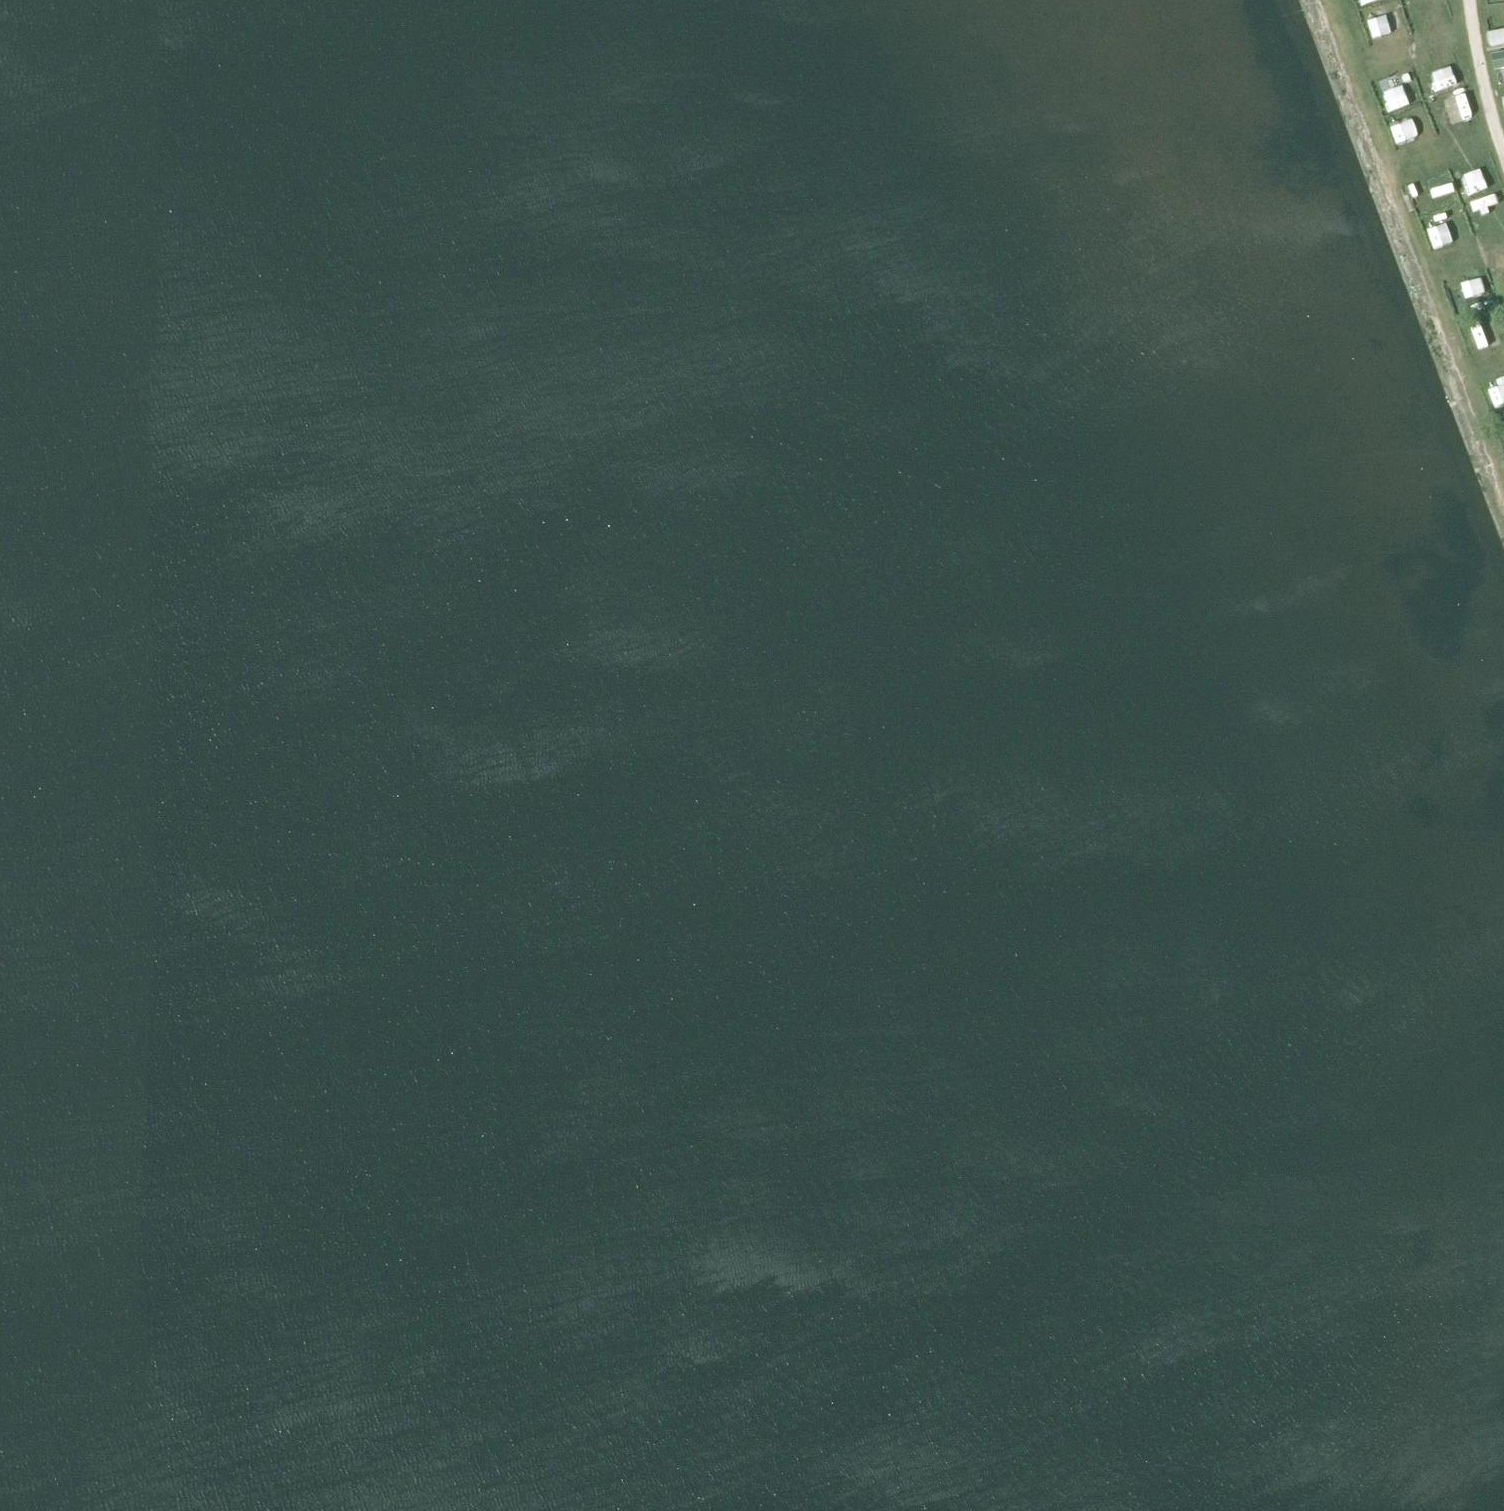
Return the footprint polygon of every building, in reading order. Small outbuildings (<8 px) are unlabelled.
[(1503,42),(1503,27),(1490,28),(1491,43),(1503,42)] [(1503,67),(1503,50),(1494,51),(1496,68),(1503,67)] [(1492,294),(1470,300),(1476,322),(1498,316),(1492,294)]
